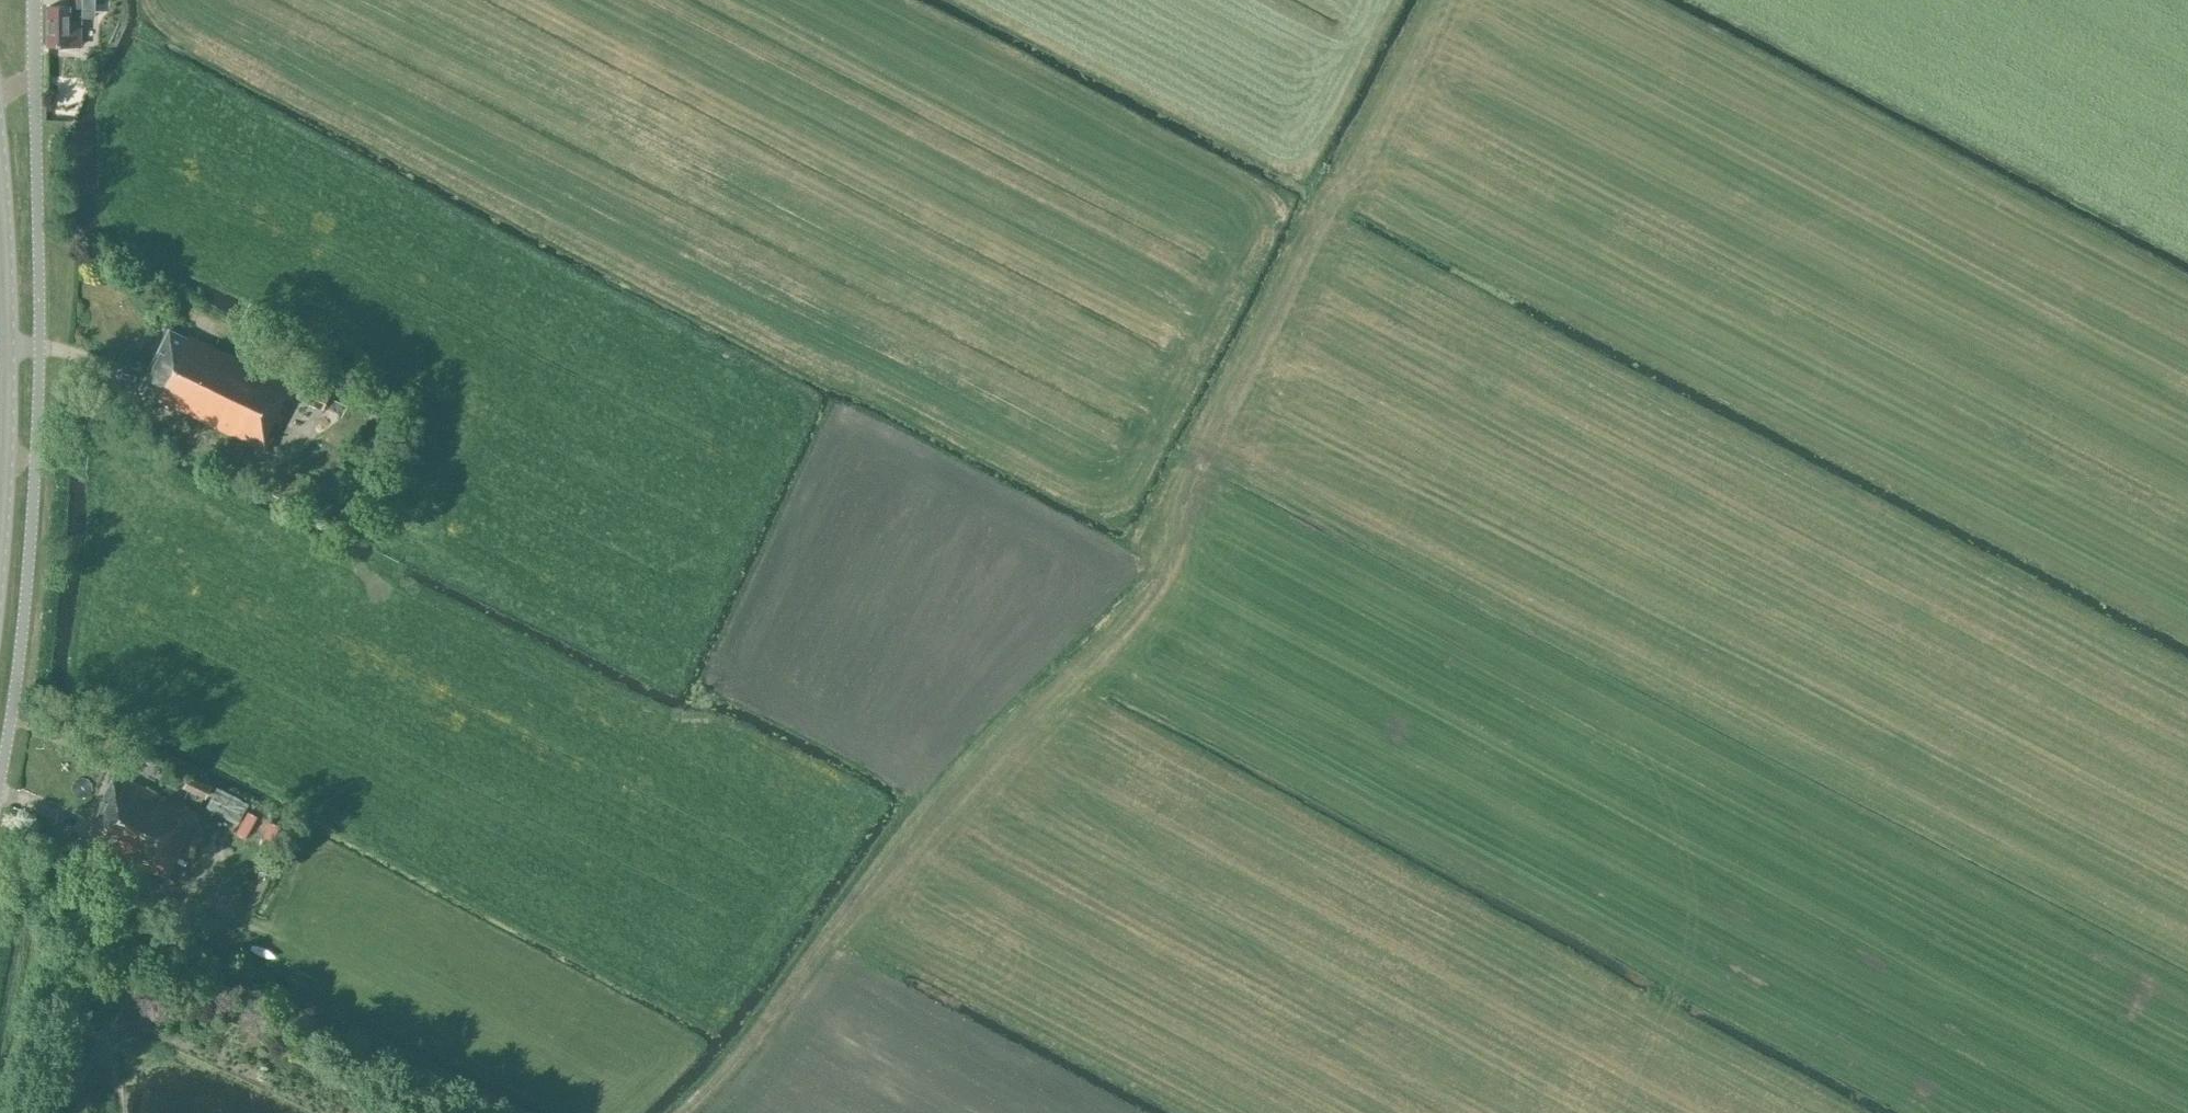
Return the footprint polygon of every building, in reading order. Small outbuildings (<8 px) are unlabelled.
[(69,6),(49,6),(48,45),(79,46),(79,23),(82,23),(83,0),(69,0),(69,6)] [(187,339),(169,330),(147,374),(151,375),(143,392),(266,452),(297,387),(189,335),(187,339)] [(330,396),(302,382),(295,396),(323,410),(330,396)] [(197,811),(114,773),(92,822),(95,823),(87,841),(167,878),(197,811)] [(205,798),(211,785),(190,775),(184,788),(205,798)] [(247,808),(216,791),(207,807),(238,824),(247,808)]
